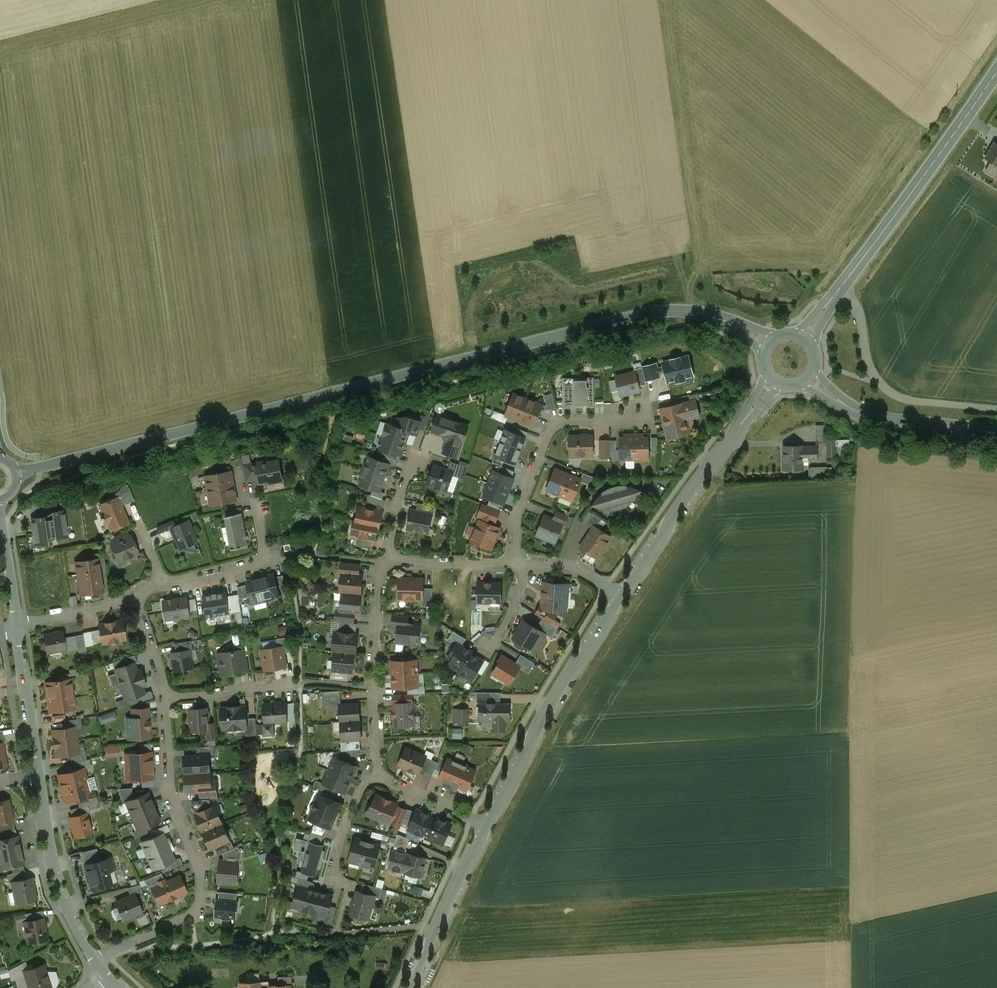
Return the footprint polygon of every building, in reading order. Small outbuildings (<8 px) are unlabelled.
[(995,142),(985,158),(991,162),(985,171),(996,178),(996,144),(995,142)] [(688,357),(680,359),(680,358),(672,360),(672,361),(663,363),(668,383),(669,383),(677,381),(677,382),(685,380),(685,379),(692,377),(693,377),(688,357)] [(642,367),(646,382),(661,378),(657,362),(642,366),(642,367)] [(642,367),(634,369),(635,373),(635,372),(639,387),(647,385),(646,382),(642,367)] [(635,373),(616,377),(616,379),(619,390),(620,396),(640,391),(639,387),(635,372),(635,373)] [(677,381),(669,383),(671,389),(694,383),(692,377),(685,379),(685,380),(677,382),(677,381)] [(593,378),(563,379),(564,407),(594,407),(593,378)] [(612,392),(619,390),(616,379),(609,381),(612,392)] [(526,399),(514,394),(506,415),(518,420),(526,399)] [(543,405),(526,399),(518,420),(534,427),(543,405)] [(695,401),(660,409),(668,439),(687,434),(689,430),(687,420),(699,416),(695,401)] [(424,415),(423,415),(421,416),(420,421),(421,422),(419,429),(425,431),(429,417),(424,415)] [(411,416),(409,417),(408,417),(398,419),(396,427),(395,427),(409,432),(417,435),(419,429),(421,422),(420,421),(412,418),(411,416)] [(469,426),(439,416),(437,419),(435,420),(433,426),(434,428),(433,432),(446,436),(448,440),(443,453),(457,457),(462,442),(463,442),(469,426)] [(409,432),(395,427),(396,427),(388,424),(384,436),(405,443),(409,432)] [(527,433),(504,425),(499,440),(522,448),(527,433)] [(827,443),(827,425),(816,425),(816,443),(827,443)] [(634,461),(634,435),(627,435),(627,438),(620,438),(620,451),(620,457),(620,460),(626,460),(626,461),(627,461),(634,461)] [(641,438),(641,435),(634,435),(634,461),(643,461),(643,460),(649,460),(648,438),(641,438)] [(405,443),(384,436),(380,448),(397,454),(401,455),(405,443)] [(593,456),(592,436),(570,436),(570,442),(568,444),(568,449),(570,450),(570,456),(571,456),(571,453),(582,453),(582,456),(593,456)] [(517,463),(522,448),(499,440),(494,455),(517,463)] [(610,440),(601,441),(601,458),(611,458),(611,451),(610,441),(610,440)] [(836,440),(828,440),(828,457),(836,457),(836,440)] [(817,446),(784,446),(784,461),(784,470),(803,470),(803,461),(817,461),(817,446)] [(397,454),(380,448),(378,454),(385,456),(395,459),(397,454)] [(395,459),(385,456),(383,461),(390,464),(394,466),(396,460),(395,459)] [(383,461),(369,457),(359,485),(373,490),(380,492),(390,464),(383,461)] [(279,461),(250,466),(252,476),(253,476),(257,475),(259,484),(265,483),(265,484),(272,483),(271,481),(282,479),(279,461)] [(465,467),(451,462),(448,470),(453,472),(452,476),(461,479),(465,467)] [(250,466),(244,467),(246,481),(253,480),(253,476),(252,476),(250,466)] [(439,468),(436,467),(435,466),(434,466),(431,476),(429,477),(428,481),(429,482),(428,484),(447,491),(452,476),(453,472),(448,470),(440,468),(439,468)] [(503,467),(501,473),(512,478),(515,472),(503,467)] [(581,479),(556,468),(547,491),(572,502),(581,479)] [(489,483),(509,492),(514,479),(512,478),(501,473),(494,471),(489,483)] [(231,472),(205,476),(211,505),(237,500),(231,472)] [(504,504),(509,492),(489,483),(484,496),(490,499),(502,504),(504,504)] [(595,500),(592,505),(599,508),(606,510),(612,510),(620,508),(626,506),(633,502),(638,496),(642,491),(635,488),(628,486),(622,486),(618,486),(614,487),(607,490),(601,494),(595,500)] [(129,488),(115,493),(117,498),(118,498),(121,506),(134,501),(129,488)] [(380,492),(373,490),(371,495),(372,496),(382,499),(385,493),(380,492)] [(372,496),(371,495),(369,494),(366,501),(384,507),(386,500),(382,499),(372,496)] [(117,498),(100,505),(103,513),(100,514),(102,518),(101,518),(101,521),(103,520),(104,524),(107,523),(110,530),(128,522),(121,506),(118,498),(117,498)] [(502,504),(490,499),(488,505),(500,510),(502,504)] [(435,507),(418,503),(416,512),(432,515),(433,516),(435,507)] [(488,505),(483,504),(478,517),(481,518),(480,521),(493,526),(494,523),(495,523),(500,510),(488,505)] [(382,512),(359,507),(356,521),(356,522),(378,526),(378,527),(379,527),(382,512)] [(52,513),(43,518),(32,519),(36,545),(47,543),(55,538),(67,536),(63,511),(52,513)] [(416,512),(411,511),(408,529),(425,533),(425,529),(429,529),(432,515),(416,512)] [(568,516),(557,511),(554,518),(556,522),(563,525),(562,525),(564,526),(568,516)] [(242,514),(236,515),(236,514),(225,516),(232,549),(243,547),(242,547),(248,546),(246,540),(248,539),(248,536),(246,536),(244,527),(242,514)] [(602,519),(593,514),(586,525),(592,529),(594,526),(596,527),(602,519)] [(550,520),(545,518),(545,517),(544,516),(537,535),(556,542),(562,525),(563,525),(556,522),(554,518),(550,520)] [(174,520),(157,527),(160,534),(171,529),(177,527),(177,526),(174,520)] [(189,521),(177,526),(177,527),(171,529),(174,536),(175,535),(181,549),(197,542),(194,535),(195,535),(189,521)] [(378,526),(356,522),(356,521),(355,521),(351,536),(358,538),(372,540),(375,541),(378,527),(378,526)] [(480,521),(472,541),(473,542),(474,544),(478,546),(481,545),(491,549),(499,528),(493,526),(480,521)] [(596,527),(594,526),(592,529),(580,547),(597,558),(611,537),(596,527)] [(126,531),(111,537),(113,543),(128,536),(126,531)] [(128,536),(113,543),(114,546),(112,547),(117,560),(123,557),(125,561),(133,558),(132,556),(138,554),(135,545),(133,546),(128,536)] [(372,540),(358,538),(357,545),(370,548),(372,540)] [(291,545),(281,546),(282,553),(292,551),(291,545)] [(103,552),(93,554),(94,560),(98,559),(99,566),(105,565),(103,552)] [(94,560),(76,563),(81,594),(102,591),(99,566),(98,559),(94,560)] [(359,565),(341,563),(340,574),(342,574),(358,575),(359,565)] [(358,575),(342,574),(342,581),(340,583),(339,588),(341,590),(341,592),(342,592),(360,594),(361,594),(362,578),(359,575),(358,575)] [(274,575),(264,577),(264,576),(260,577),(266,600),(273,598),(279,596),(277,589),(274,578),(274,575)] [(283,575),(274,578),(277,589),(286,587),(283,575)] [(256,579),(247,582),(247,585),(250,596),(252,603),(259,601),(259,602),(266,600),(260,577),(256,578),(256,579)] [(412,577),(410,579),(400,578),(399,596),(410,596),(410,599),(422,599),(423,588),(423,579),(414,579),(412,577)] [(568,584),(543,582),(542,606),(541,609),(552,610),(566,611),(568,584)] [(501,583),(478,583),(477,602),(500,603),(501,583)] [(247,585),(238,587),(240,599),(250,596),(247,585)] [(433,589),(423,588),(422,599),(422,606),(432,606),(433,589)] [(226,592),(203,596),(207,618),(230,614),(227,596),(226,592)] [(360,594),(342,592),(340,611),(340,612),(354,614),(359,614),(361,594),(360,594)] [(227,596),(230,614),(242,612),(239,594),(227,596)] [(187,598),(163,602),(166,620),(174,619),(178,622),(181,618),(189,616),(190,616),(187,600),(187,598)] [(196,599),(187,600),(190,616),(189,616),(189,618),(199,617),(198,610),(197,610),(196,599)] [(552,610),(541,609),(542,606),(541,605),(536,614),(551,624),(556,615),(551,612),(552,610)] [(354,614),(340,612),(340,611),(337,611),(336,622),(353,623),(354,614)] [(413,624),(408,622),(409,617),(409,616),(392,615),(392,616),(391,626),(391,627),(398,628),(396,642),(413,644),(413,640),(419,640),(420,625),(413,624)] [(114,622),(105,624),(99,625),(100,630),(102,644),(109,642),(109,643),(117,641),(125,639),(122,621),(114,622)] [(543,633),(524,621),(514,638),(529,647),(534,639),(538,641),(543,633)] [(558,628),(552,624),(547,632),(548,636),(551,638),(558,628)] [(100,630),(90,631),(93,645),(102,644),(100,630)] [(333,655),(353,657),(356,657),(359,633),(332,631),(330,655),(333,655)] [(466,639),(453,631),(447,640),(456,645),(460,648),(462,646),(466,639)] [(62,632),(44,635),(45,642),(44,642),(42,645),(43,648),(46,650),(47,653),(66,650),(64,638),(62,632)] [(75,636),(64,638),(66,650),(66,651),(78,649),(75,636)] [(289,637),(277,639),(278,647),(283,646),(284,653),(291,652),(289,637)] [(248,640),(241,641),(242,646),(243,646),(244,656),(250,655),(248,640)] [(192,641),(175,644),(176,653),(189,650),(189,651),(193,650),(192,641)] [(460,648),(456,645),(448,657),(452,660),(450,664),(460,671),(471,653),(471,654),(472,652),(462,646),(460,648)] [(242,646),(233,647),(233,649),(224,651),(225,653),(219,654),(223,676),(247,672),(244,656),(243,646),(242,646)] [(278,647),(264,649),(265,657),(263,657),(264,659),(263,661),(263,666),(265,667),(266,671),(280,668),(280,671),(284,670),(284,668),(286,667),(284,653),(283,646),(278,647)] [(176,653),(172,653),(175,671),(192,668),(189,651),(189,650),(176,653)] [(471,653),(460,671),(459,672),(472,680),(477,671),(483,661),(471,654),(471,653)] [(535,663),(521,654),(515,664),(520,667),(519,668),(529,673),(535,663)] [(135,655),(120,660),(123,667),(134,663),(137,662),(135,655)] [(353,657),(333,655),(332,669),(333,670),(349,672),(353,672),(353,657)] [(515,664),(502,656),(497,664),(499,665),(493,674),(509,684),(519,668),(520,667),(515,664)] [(416,660),(392,661),(392,675),(417,674),(416,660)] [(483,661),(477,671),(483,674),(488,664),(483,661)] [(123,667),(115,669),(120,685),(118,685),(121,694),(123,693),(125,699),(139,695),(144,693),(141,684),(144,682),(141,673),(138,674),(134,663),(123,667)] [(349,672),(333,670),(332,669),(331,670),(330,679),(348,681),(349,672)] [(417,674),(392,675),(393,688),(418,687),(417,674)] [(59,681),(46,683),(50,712),(66,709),(66,707),(73,706),(74,708),(75,708),(73,697),(70,697),(69,689),(72,689),(71,679),(59,681)] [(489,692),(477,692),(477,701),(480,701),(489,701),(489,692)] [(340,693),(322,694),(323,702),(341,700),(340,693)] [(412,694),(394,695),(394,704),(412,703),(412,694)] [(139,695),(125,699),(127,706),(142,701),(139,695)] [(510,704),(494,704),(494,703),(489,703),(489,701),(480,701),(480,722),(480,727),(481,727),(485,730),(486,730),(487,726),(494,726),(494,732),(505,732),(505,719),(509,719),(510,704)] [(272,705),(264,705),(265,723),(287,721),(286,704),(281,704),(281,703),(271,704),(272,705)] [(295,703),(286,704),(287,721),(296,721),(295,703)] [(394,704),(395,726),(413,725),(412,703),(394,704)] [(358,704),(339,705),(341,722),(341,721),(360,720),(358,704)] [(246,706),(221,708),(223,730),(247,728),(247,719),(246,706)] [(147,708),(132,709),(133,718),(148,717),(147,708)] [(207,709),(188,710),(189,721),(191,720),(192,729),(199,728),(199,731),(207,731),(208,731),(208,724),(207,709)] [(468,709),(453,709),(453,723),(468,723),(468,709)] [(133,718),(127,719),(128,731),(131,730),(132,739),(150,738),(148,717),(133,718)] [(256,718),(247,719),(247,728),(247,736),(257,735),(256,718)] [(360,720),(341,721),(342,740),(347,740),(360,739),(361,739),(360,720)] [(215,723),(208,724),(208,731),(207,731),(208,740),(216,740),(215,723)] [(74,727),(53,730),(55,743),(76,740),(74,727)] [(455,737),(464,737),(464,727),(455,727),(455,737)] [(360,739),(347,740),(348,751),(361,750),(360,739)] [(76,740),(55,743),(56,756),(78,753),(76,740)] [(139,745),(140,753),(151,753),(151,744),(139,745)] [(214,746),(196,747),(196,748),(197,748),(197,756),(209,755),(215,755),(214,746)] [(424,756),(406,748),(399,765),(417,773),(423,760),(424,756)] [(140,753),(126,755),(128,780),(141,779),(153,778),(151,753),(140,753)] [(197,756),(184,757),(185,774),(210,772),(209,755),(197,756)] [(356,767),(335,757),(330,770),(351,780),(352,777),(351,776),(352,774),(354,773),(356,767)] [(448,760),(441,757),(439,762),(436,769),(442,772),(448,760)] [(454,761),(448,758),(442,772),(439,779),(445,781),(443,786),(456,791),(458,786),(467,791),(476,770),(466,766),(467,764),(455,759),(454,761)] [(430,763),(423,760),(417,773),(425,776),(426,772),(433,775),(436,769),(439,762),(431,759),(430,763)] [(84,769),(59,776),(66,802),(78,799),(91,795),(90,791),(86,779),(84,769)] [(351,780),(330,770),(324,784),(345,793),(348,786),(347,785),(348,783),(350,782),(351,780)] [(210,772),(185,774),(187,793),(195,792),(201,791),(212,790),(211,782),(210,772)] [(94,777),(86,779),(90,791),(93,790),(94,791),(97,790),(94,777)] [(153,778),(141,779),(142,787),(154,787),(153,778)] [(212,790),(201,791),(201,799),(210,798),(217,798),(216,782),(211,782),(212,790)] [(132,788),(119,789),(122,804),(126,803),(126,802),(134,799),(132,794),(132,788)] [(91,795),(78,799),(80,807),(84,806),(97,803),(94,791),(93,790),(90,791),(91,795)] [(134,799),(126,802),(126,803),(138,830),(138,831),(146,827),(160,821),(148,793),(134,799)] [(312,820),(315,821),(329,827),(330,828),(341,804),(320,795),(318,801),(314,802),(312,807),(314,810),(316,811),(312,820)] [(384,798),(377,795),(372,805),(371,805),(367,814),(380,820),(380,818),(390,822),(396,806),(397,804),(390,801),(384,798)] [(201,799),(192,800),(193,808),(194,808),(197,814),(212,807),(211,805),(210,798),(201,799)] [(0,802),(0,824),(13,821),(9,800),(0,802)] [(80,807),(70,810),(72,818),(87,814),(84,806),(80,807)] [(399,807),(396,806),(390,822),(392,823),(400,827),(402,823),(407,810),(399,807)] [(197,814),(196,814),(203,832),(222,824),(218,814),(216,815),(212,807),(197,814)] [(416,812),(408,809),(407,810),(402,823),(410,827),(416,812)] [(431,816),(417,810),(416,812),(410,827),(409,829),(423,835),(424,833),(430,819),(431,816)] [(72,818),(70,818),(75,838),(92,833),(87,814),(72,818)] [(430,819),(424,833),(431,836),(437,821),(430,819)] [(451,825),(438,819),(431,836),(429,838),(443,844),(451,825)] [(0,824),(0,833),(4,832),(15,830),(13,821),(0,824)] [(329,827),(315,821),(310,834),(323,838),(324,838),(329,827)] [(222,824),(203,832),(211,849),(215,848),(230,841),(222,824)] [(146,827),(138,831),(138,830),(133,832),(135,838),(148,833),(146,827)] [(15,830),(4,832),(5,839),(17,836),(16,830),(15,830)] [(306,833),(304,840),(321,844),(323,838),(310,834),(306,833)] [(153,838),(145,841),(147,846),(143,847),(153,869),(174,860),(163,834),(157,836),(153,838)] [(408,839),(398,834),(394,846),(406,849),(408,839)] [(5,839),(0,840),(0,869),(11,867),(11,866),(23,864),(17,836),(5,839)] [(305,861),(302,872),(309,875),(316,876),(318,869),(319,869),(322,857),(323,858),(325,851),(323,850),(324,845),(321,844),(304,840),(297,838),(294,849),(301,851),(307,853),(305,861)] [(356,838),(350,861),(362,865),(368,842),(356,838)] [(230,841),(215,848),(218,855),(232,849),(234,848),(231,840),(230,841)] [(368,842),(362,865),(374,868),(380,845),(368,842)] [(234,848),(232,849),(236,857),(241,858),(241,852),(239,847),(234,848)] [(97,848),(82,852),(85,865),(100,861),(97,848)] [(410,854),(393,850),(388,868),(405,873),(410,854)] [(267,853),(260,855),(263,864),(270,862),(267,853)] [(427,858),(410,854),(405,873),(421,878),(427,858)] [(85,865),(91,890),(99,888),(100,889),(109,887),(109,885),(117,883),(116,882),(113,871),(115,871),(111,858),(100,861),(85,865)] [(238,863),(220,861),(218,882),(236,883),(238,863)] [(23,864),(11,866),(11,867),(13,873),(24,871),(23,864)] [(13,873),(7,875),(9,883),(12,883),(12,882),(26,879),(24,871),(13,873)] [(296,877),(299,878),(305,880),(308,880),(309,875),(302,872),(298,871),(296,877)] [(161,873),(152,877),(154,883),(163,879),(161,873)] [(154,883),(150,885),(152,890),(158,905),(163,902),(163,903),(180,896),(180,895),(186,893),(180,876),(169,880),(169,881),(165,883),(163,879),(154,883)] [(152,877),(144,880),(149,891),(152,890),(150,885),(154,883),(152,877)] [(26,879),(12,882),(12,883),(14,893),(16,894),(18,903),(19,903),(21,904),(25,903),(26,901),(36,899),(31,878),(26,879)] [(382,889),(365,884),(363,893),(375,896),(375,897),(379,898),(382,889)] [(140,885),(127,888),(130,896),(134,895),(136,899),(144,896),(140,885)] [(315,891),(299,886),(294,903),(301,905),(300,909),(326,916),(327,916),(330,906),(333,896),(320,892),(320,891),(319,891),(317,890),(316,890),(315,891)] [(363,893),(357,891),(351,914),(369,919),(375,897),(375,896),(363,893)] [(237,894),(219,892),(219,900),(236,901),(237,894)] [(130,896),(116,902),(123,920),(142,912),(136,899),(134,895),(130,896)] [(219,900),(216,899),(214,917),(215,917),(222,918),(222,919),(230,920),(231,918),(236,919),(237,919),(238,901),(236,901),(219,900)] [(330,906),(327,916),(326,916),(324,923),(331,925),(336,908),(330,906)] [(43,910),(25,914),(26,922),(43,918),(43,919),(44,919),(43,910)] [(26,922),(24,922),(28,943),(30,943),(32,944),(36,943),(37,941),(47,939),(43,919),(43,918),(26,922)] [(22,964),(8,970),(11,981),(25,977),(24,971),(22,964)] [(24,971),(25,977),(29,987),(51,987),(43,965),(24,971)] [(292,976),(278,976),(279,985),(292,985),(292,976)]
